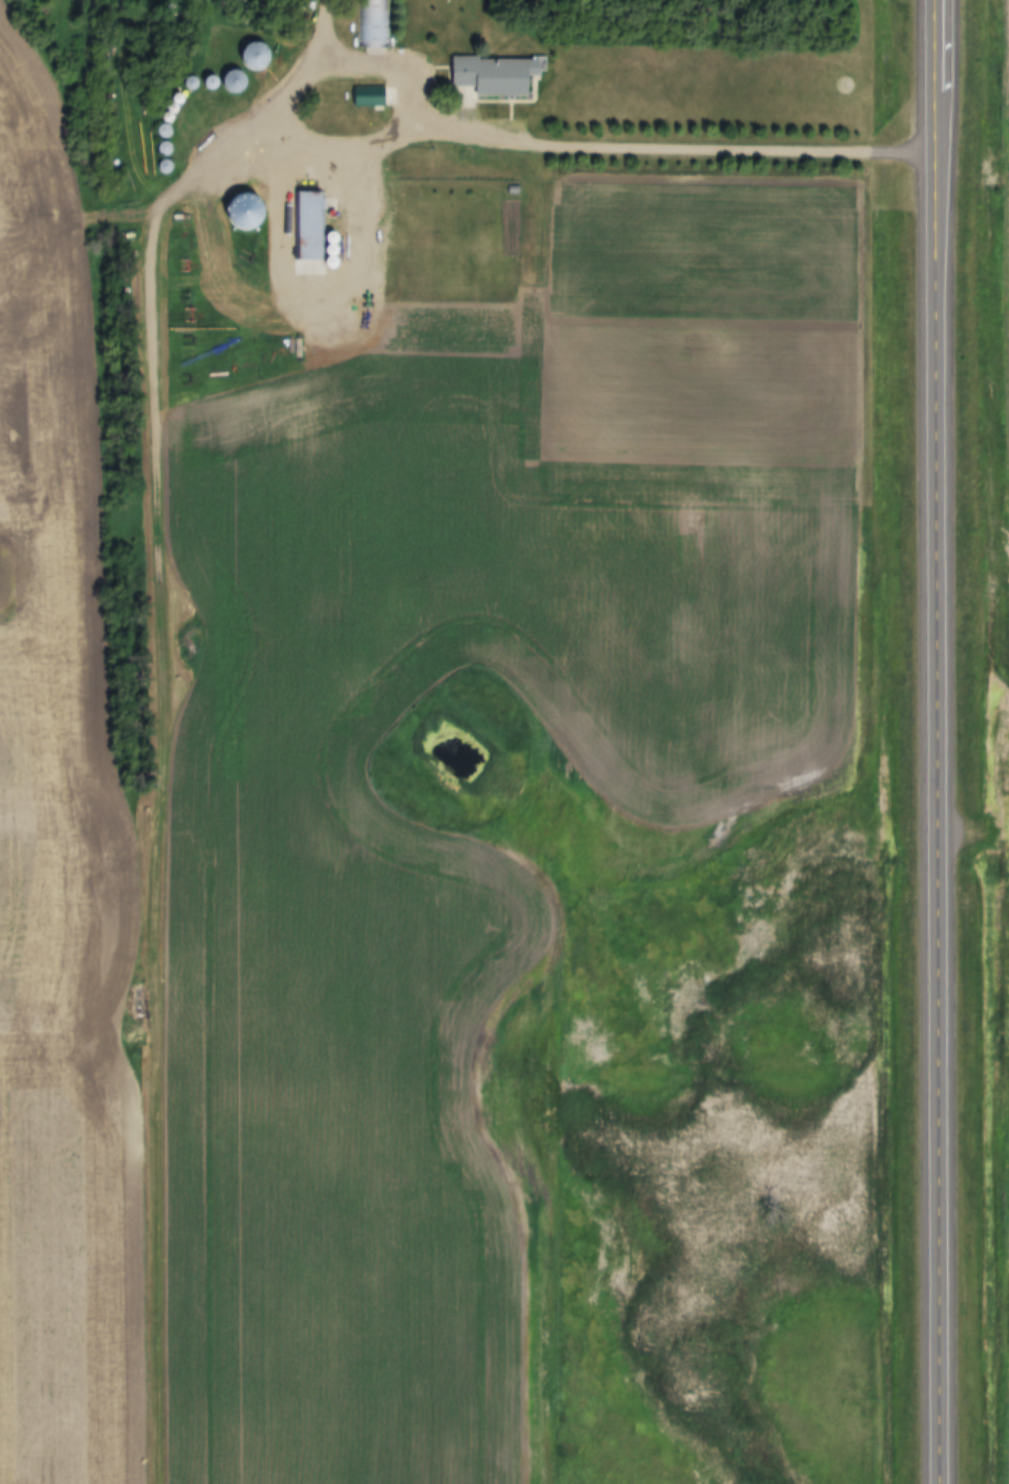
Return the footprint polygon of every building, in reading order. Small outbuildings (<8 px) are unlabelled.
[(362,46),(390,46),(390,0),(362,0),(362,46)] [(254,43),(254,68),(268,68),(268,43),(254,43)] [(536,96),(536,75),(545,75),(545,58),(457,57),(457,86),(483,86),(483,95),(536,96)] [(245,91),(247,74),(236,73),(234,90),(245,91)] [(391,105),(391,87),(356,87),(356,105),(391,105)]
